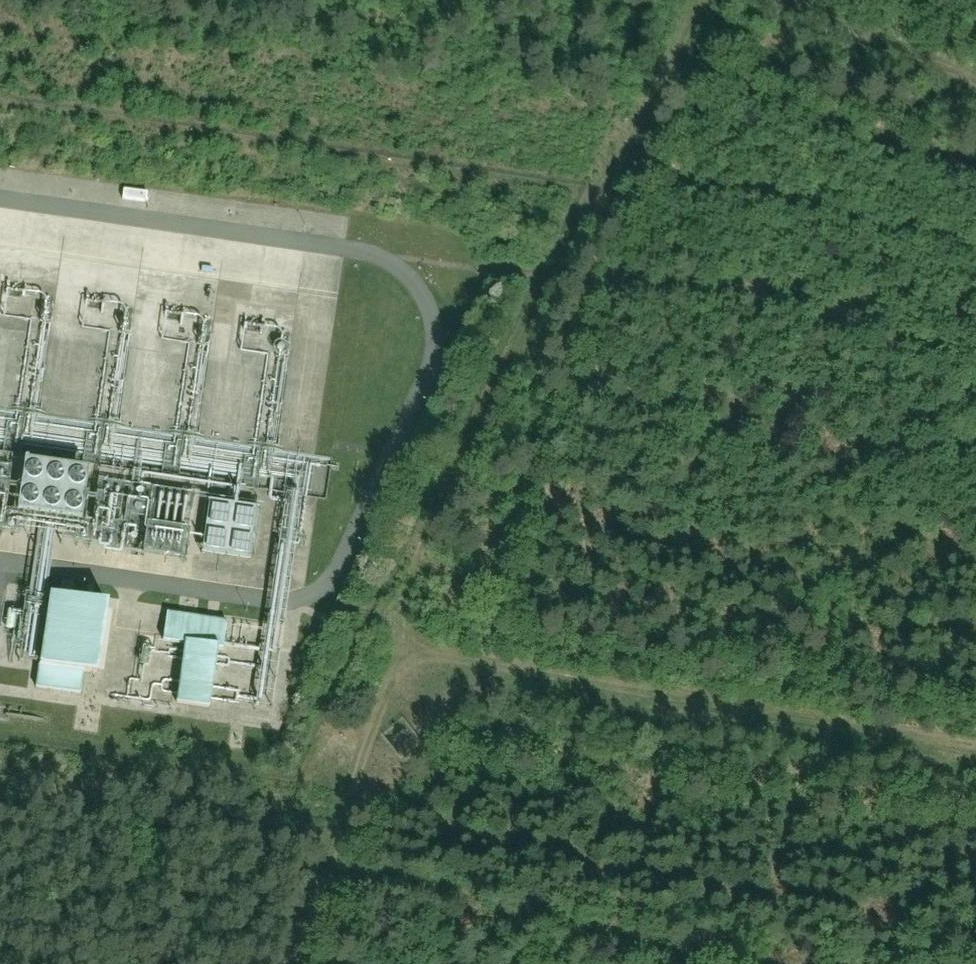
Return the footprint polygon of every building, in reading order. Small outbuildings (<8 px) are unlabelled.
[(310,483),(342,266),(0,215),(0,437),(310,483)] [(36,460),(27,512),(90,523),(99,471),(36,460)] [(223,485),(211,546),(265,557),(277,496),(223,485)] [(120,603),(56,594),(43,687),(107,696),(120,603)] [(227,641),(187,638),(183,701),(222,704),(227,641)]
